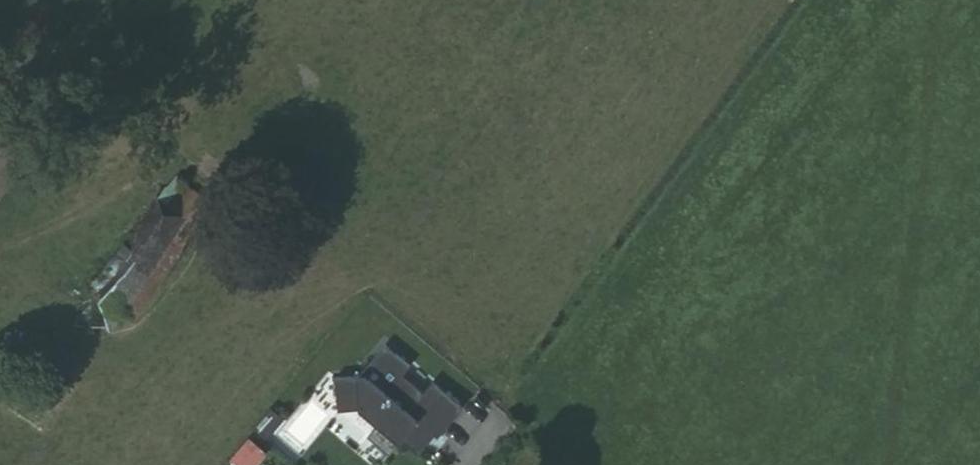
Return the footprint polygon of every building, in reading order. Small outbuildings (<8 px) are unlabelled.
[(205,211),(168,184),(78,312),(103,331),(114,318),(125,325),(205,211)] [(384,346),(358,376),(335,378),(337,411),(362,410),(378,423),(366,436),(388,455),(400,440),(417,455),(433,435),(436,437),(461,409),(431,383),(422,393),(402,375),(409,367),(384,346)] [(271,409),(254,428),(267,438),(283,419),(271,409)]
